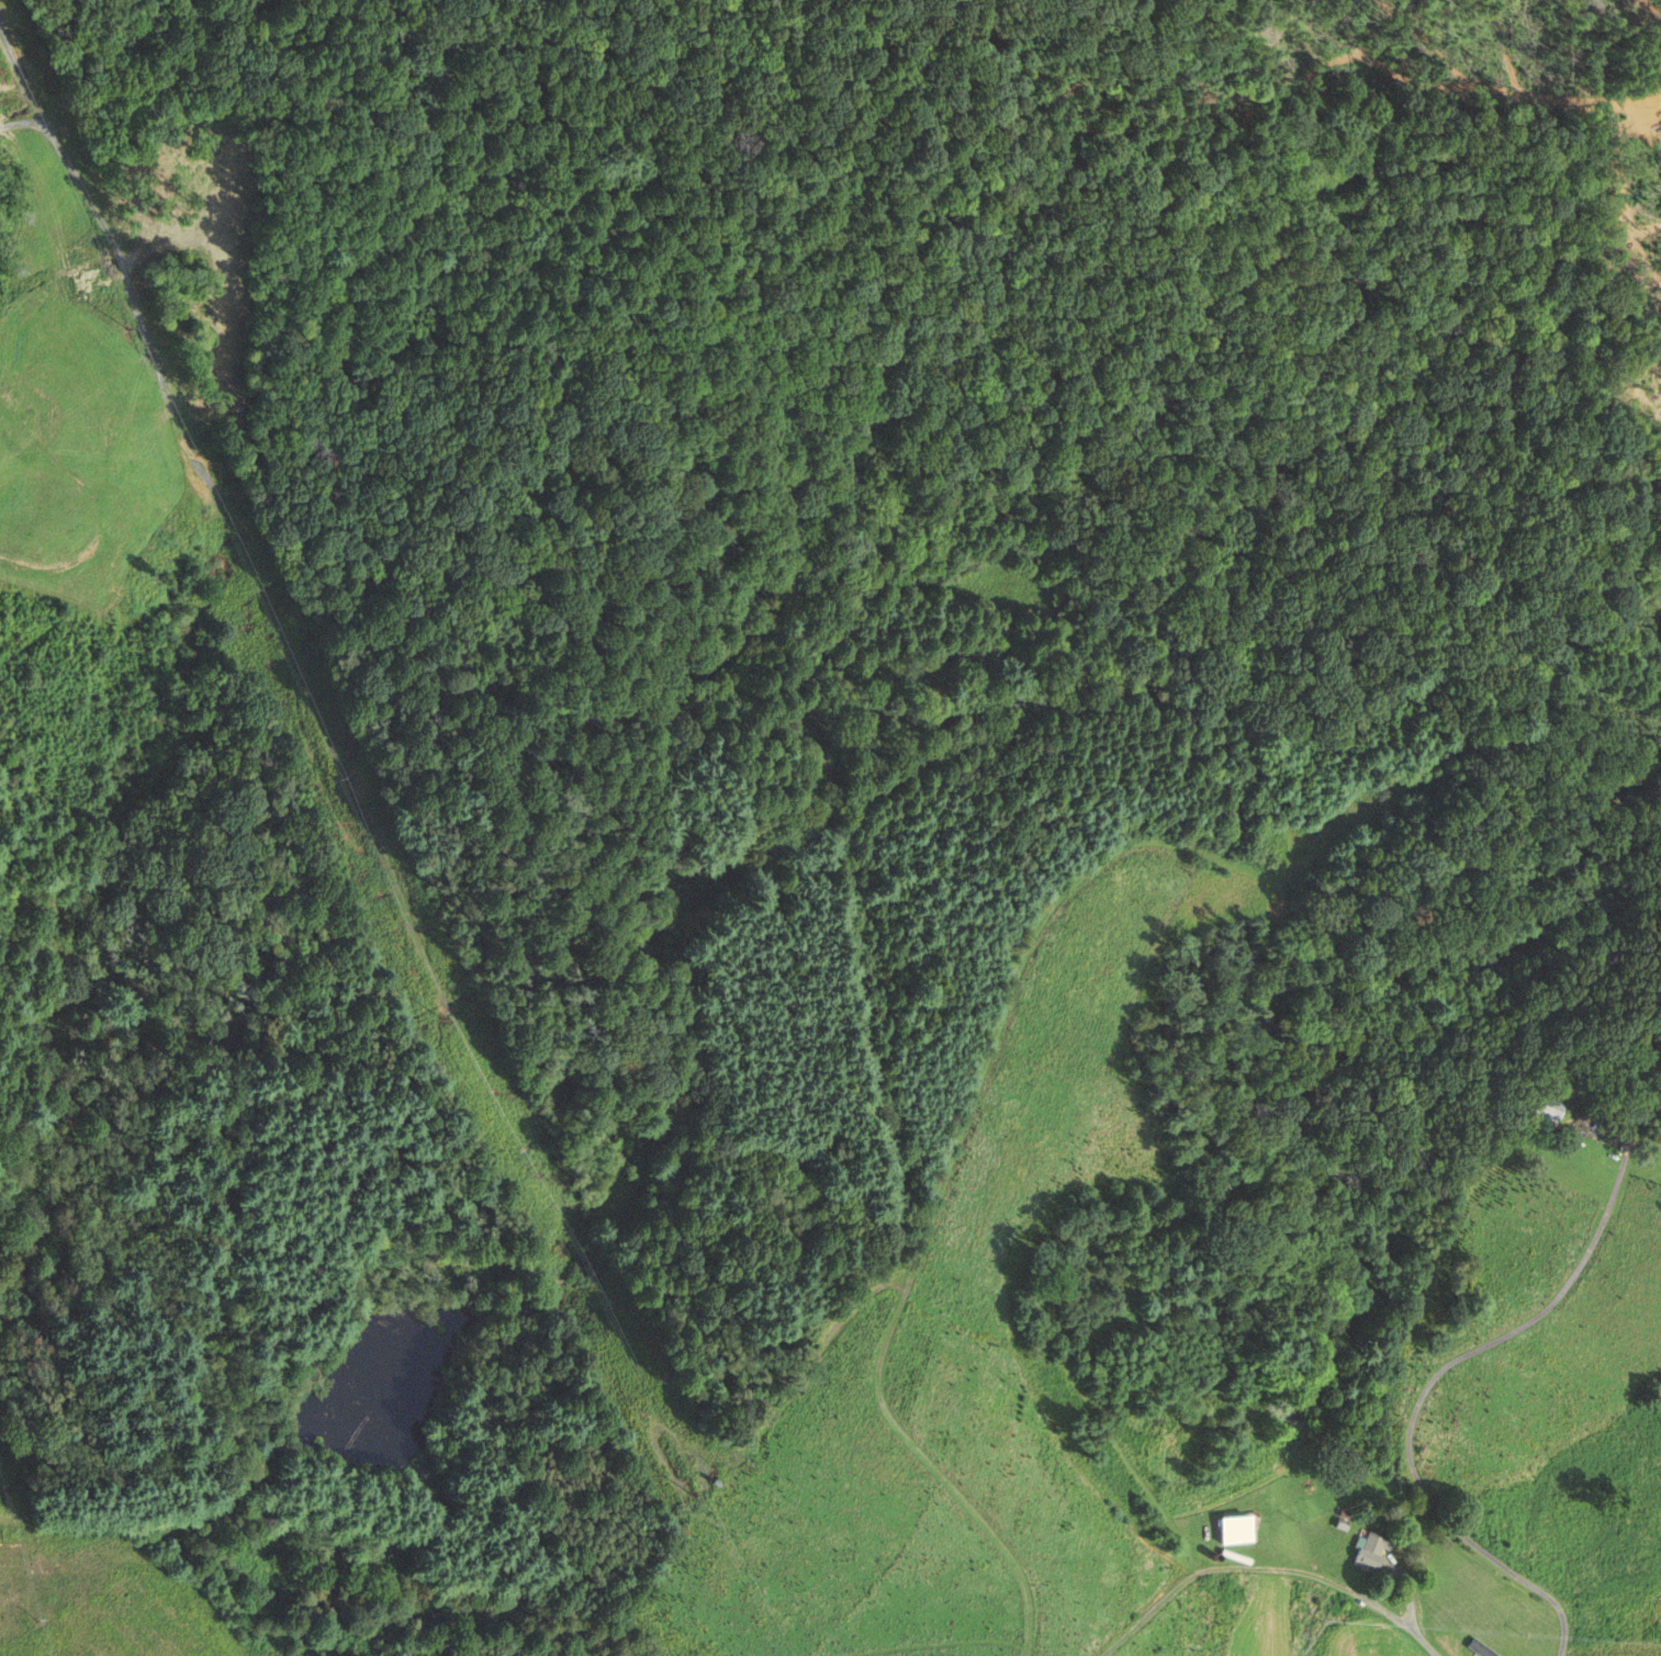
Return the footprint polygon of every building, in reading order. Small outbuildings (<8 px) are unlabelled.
[(1516,1113),(1541,1128),(1552,1109),(1528,1094),(1516,1113)] [(1209,1543),(1239,1543),(1239,1515),(1209,1515),(1209,1543)] [(1385,1549),(1377,1529),(1350,1541),(1359,1561),(1385,1549)] [(1466,1637),(1460,1647),(1475,1655),(1489,1655),(1491,1653),(1466,1637)]
